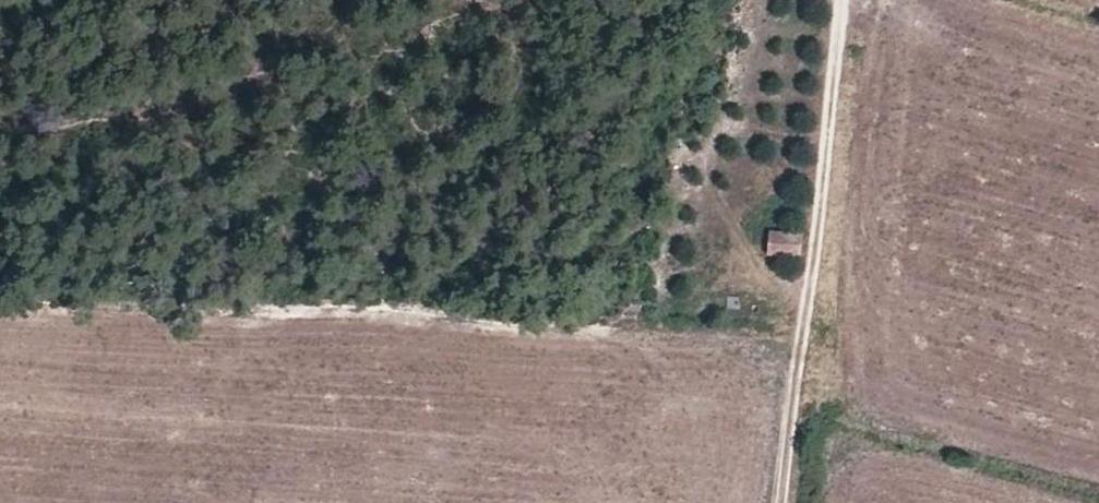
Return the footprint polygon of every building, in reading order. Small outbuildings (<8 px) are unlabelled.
[(769,232),(768,256),(800,257),(801,233),(769,232)]
